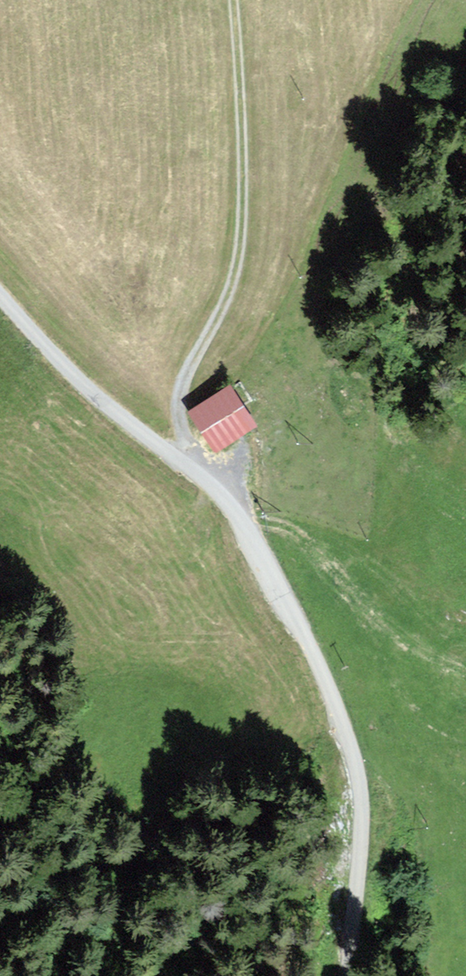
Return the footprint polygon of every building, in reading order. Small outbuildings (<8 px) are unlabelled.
[(253,424),(231,388),(191,412),(214,449),(253,424)]
